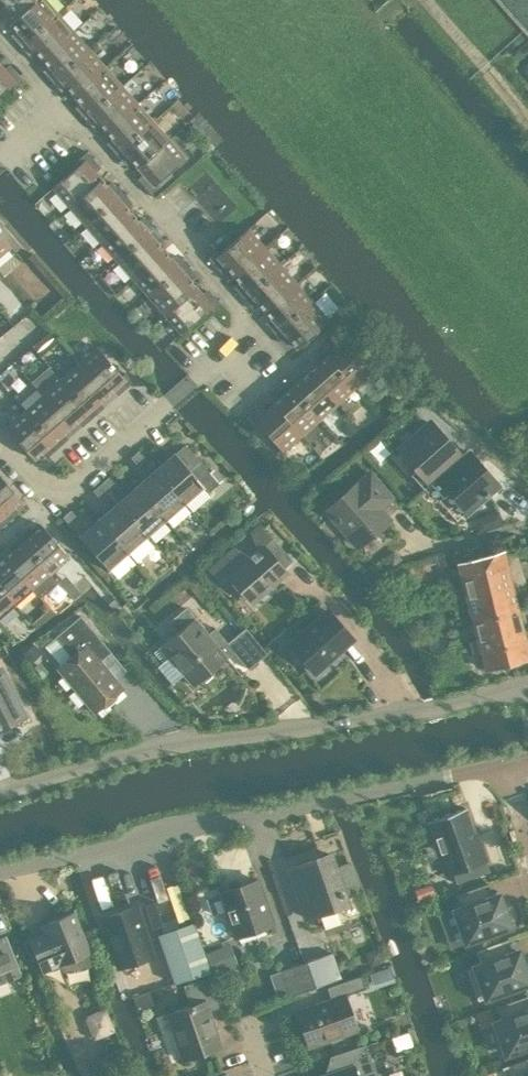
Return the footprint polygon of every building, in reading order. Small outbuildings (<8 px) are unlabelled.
[(2,14),(11,24),(37,0),(1,0),(0,1),(0,16),(2,14)] [(11,24),(20,34),(14,39),(20,46),(58,12),(55,9),(47,0),(37,0),(11,24)] [(58,12),(20,46),(28,54),(34,49),(42,59),(74,31),(61,16),(58,12)] [(74,31),(42,59),(52,70),(47,75),(52,81),(89,48),(86,44),(74,31)] [(89,48),(52,81),(60,90),(65,85),(74,95),(106,67),(93,52),(89,48)] [(12,84),(14,87),(20,83),(23,79),(13,67),(8,72),(0,63),(0,94),(12,84)] [(106,67),(74,95),(83,105),(78,110),(85,118),(122,85),(106,67)] [(122,85),(85,118),(92,126),(97,122),(106,131),(138,103),(122,85)] [(138,103),(106,131),(116,143),(111,148),(116,154),(154,121),(151,118),(138,103)] [(154,121),(116,154),(124,162),(130,158),(137,167),(169,138),(156,124),(154,121)] [(169,138),(137,167),(148,179),(142,184),(151,194),(160,186),(158,184),(156,182),(185,157),(169,138)] [(81,162),(53,187),(69,206),(102,177),(94,169),(99,164),(87,151),(78,159),(81,162)] [(102,177),(69,206),(85,224),(123,191),(117,184),(112,189),(102,177)] [(123,191),(85,224),(101,242),(133,214),(125,204),(131,200),(123,191)] [(133,214),(101,242),(117,260),(155,227),(148,220),(143,224),(133,214)] [(155,227),(117,260),(133,278),(165,250),(157,240),(162,235),(155,227)] [(225,266),(233,275),(264,247),(248,229),(220,254),(217,250),(208,258),(219,271),(225,266)] [(11,247),(0,234),(0,256),(11,247)] [(264,247),(233,275),(243,286),(237,291),(244,298),(280,266),(264,247)] [(165,250),(133,278),(148,296),(186,263),(181,257),(176,261),(165,250)] [(186,263),(148,296),(164,314),(196,286),(189,277),(194,272),(186,263)] [(280,266),(244,298),(251,306),(256,301),(265,311),(296,284),(280,266)] [(296,284),(265,311),(274,322),(269,327),(275,334),(312,302),(296,284)] [(196,286),(164,314),(181,333),(209,308),(212,312),(221,304),(212,294),(207,298),(196,286)] [(312,302),(275,334),(281,341),(287,336),(297,348),(329,320),(312,302)] [(47,331),(31,345),(32,346),(40,356),(57,341),(48,331),(47,331)] [(321,351),(354,388),(373,371),(345,339),(334,350),(329,344),(321,351)] [(80,363),(108,395),(117,386),(122,391),(133,381),(126,374),(124,375),(99,347),(80,363)] [(13,361),(21,371),(34,359),(25,350),(13,361)] [(308,372),(337,404),(354,388),(321,351),(314,357),(319,362),(308,372)] [(62,379),(93,416),(100,410),(96,405),(108,395),(80,363),(62,379)] [(286,382),(319,419),(337,404),(308,372),(298,381),(293,375),(286,382)] [(43,395),(71,427),(81,418),(86,423),(93,416),(62,379),(43,395)] [(273,403),(301,435),(319,419),(286,382),(279,388),(283,394),(273,403)] [(25,411),(57,448),(64,441),(60,436),(71,427),(43,395),(25,411)] [(283,452),(301,435),(273,403),(263,412),(258,407),(246,417),(254,426),(257,423),(283,452)] [(45,449),(50,454),(57,448),(25,411),(6,427),(33,459),(45,449)] [(425,489),(432,483),(431,482),(453,463),(453,462),(441,449),(448,443),(429,422),(400,448),(419,469),(412,474),(425,489)] [(156,469),(185,502),(203,486),(208,492),(218,483),(185,444),(175,453),(156,469)] [(138,450),(130,457),(138,466),(146,459),(138,450)] [(459,456),(453,462),(453,463),(431,482),(432,483),(445,498),(452,492),(468,510),(496,485),(478,465),(472,470),(459,456)] [(137,486),(165,519),(185,502),(156,469),(137,486)] [(361,543),(386,519),(377,509),(391,496),(369,473),(330,510),(361,543)] [(8,522),(15,516),(10,509),(21,499),(0,475),(0,513),(8,522)] [(101,482),(109,491),(116,485),(108,476),(101,482)] [(92,490),(100,499),(108,492),(109,491),(101,482),(92,490)] [(118,502),(147,535),(165,519),(137,486),(118,502)] [(99,519),(128,552),(147,535),(118,502),(117,503),(108,492),(100,499),(110,510),(99,519)] [(78,518),(70,509),(62,516),(70,525),(78,518)] [(475,518),(479,532),(502,525),(498,512),(475,518)] [(1,529),(8,522),(0,513),(0,528),(1,529)] [(108,569),(128,552),(99,519),(80,535),(79,536),(108,569)] [(19,536),(57,581),(61,578),(54,569),(69,556),(42,525),(31,534),(27,530),(19,536)] [(222,581),(229,575),(252,602),(286,572),(275,559),(283,553),(260,526),(251,534),(257,550),(249,557),(235,548),(211,569),(222,581)] [(33,588),(32,589),(39,597),(57,581),(19,536),(12,543),(17,548),(6,556),(33,588)] [(457,563),(471,618),(517,606),(503,551),(457,563)] [(399,559),(393,552),(386,558),(392,565),(399,559)] [(15,603),(32,589),(33,588),(6,556),(0,562),(0,586),(15,603)] [(15,603),(0,586),(0,616),(15,603)] [(517,606),(471,618),(484,669),(527,657),(527,647),(517,606)] [(160,645),(153,651),(161,661),(168,655),(193,686),(227,657),(223,652),(230,647),(214,628),(208,634),(185,607),(168,622),(176,632),(160,645)] [(282,634),(290,643),(289,644),(314,672),(352,638),(328,610),(305,630),(296,621),(282,634)] [(102,662),(100,660),(111,651),(80,615),(55,637),(72,657),(57,669),(93,712),(123,687),(108,669),(106,671),(100,664),(102,662)] [(240,631),(232,638),(238,645),(233,650),(248,669),(267,653),(252,634),(245,627),(240,631)] [(22,653),(31,663),(43,654),(34,643),(22,653)] [(24,715),(0,667),(0,727),(24,715)] [(465,808),(428,821),(434,838),(431,839),(444,876),(453,873),(457,883),(490,871),(475,831),(474,832),(465,808)] [(307,918),(319,913),(325,928),(340,923),(335,908),(346,904),(343,896),(358,891),(349,863),(334,869),(329,854),(301,864),(305,877),(294,881),(307,918)] [(257,880),(220,892),(236,936),(272,924),(257,880)] [(460,908),(455,910),(466,941),(509,926),(498,895),(492,897),(487,883),(455,894),(460,908)] [(118,967),(153,955),(136,906),(101,917),(118,967)] [(42,972),(60,964),(62,971),(90,965),(88,953),(90,952),(73,911),(41,924),(45,933),(29,940),(42,972)] [(173,983),(209,971),(193,922),(157,934),(165,958),(173,983)] [(2,969),(6,979),(20,974),(4,936),(0,938),(0,970),(2,969)] [(467,969),(478,1000),(527,982),(527,978),(518,951),(513,953),(508,939),(476,950),(481,964),(467,969)] [(331,952),(306,961),(315,986),(340,977),(331,952)] [(315,986),(306,961),(282,970),(290,994),(315,986)] [(211,975),(183,985),(190,1005),(168,1013),(184,1059),(220,1046),(207,1010),(222,1005),(211,975)] [(345,995),(365,988),(361,975),(327,987),(331,1000),(296,1012),(308,1046),(357,1029),(345,995)] [(490,1008),(495,1022),(506,1053),(527,1045),(527,996),(527,995),(496,1006),(490,1008)] [(373,1070),(364,1044),(330,1056),(335,1071),(321,1075),(357,1075),(373,1070)] [(501,1067),(504,1075),(527,1075),(527,1058),(501,1067)]
